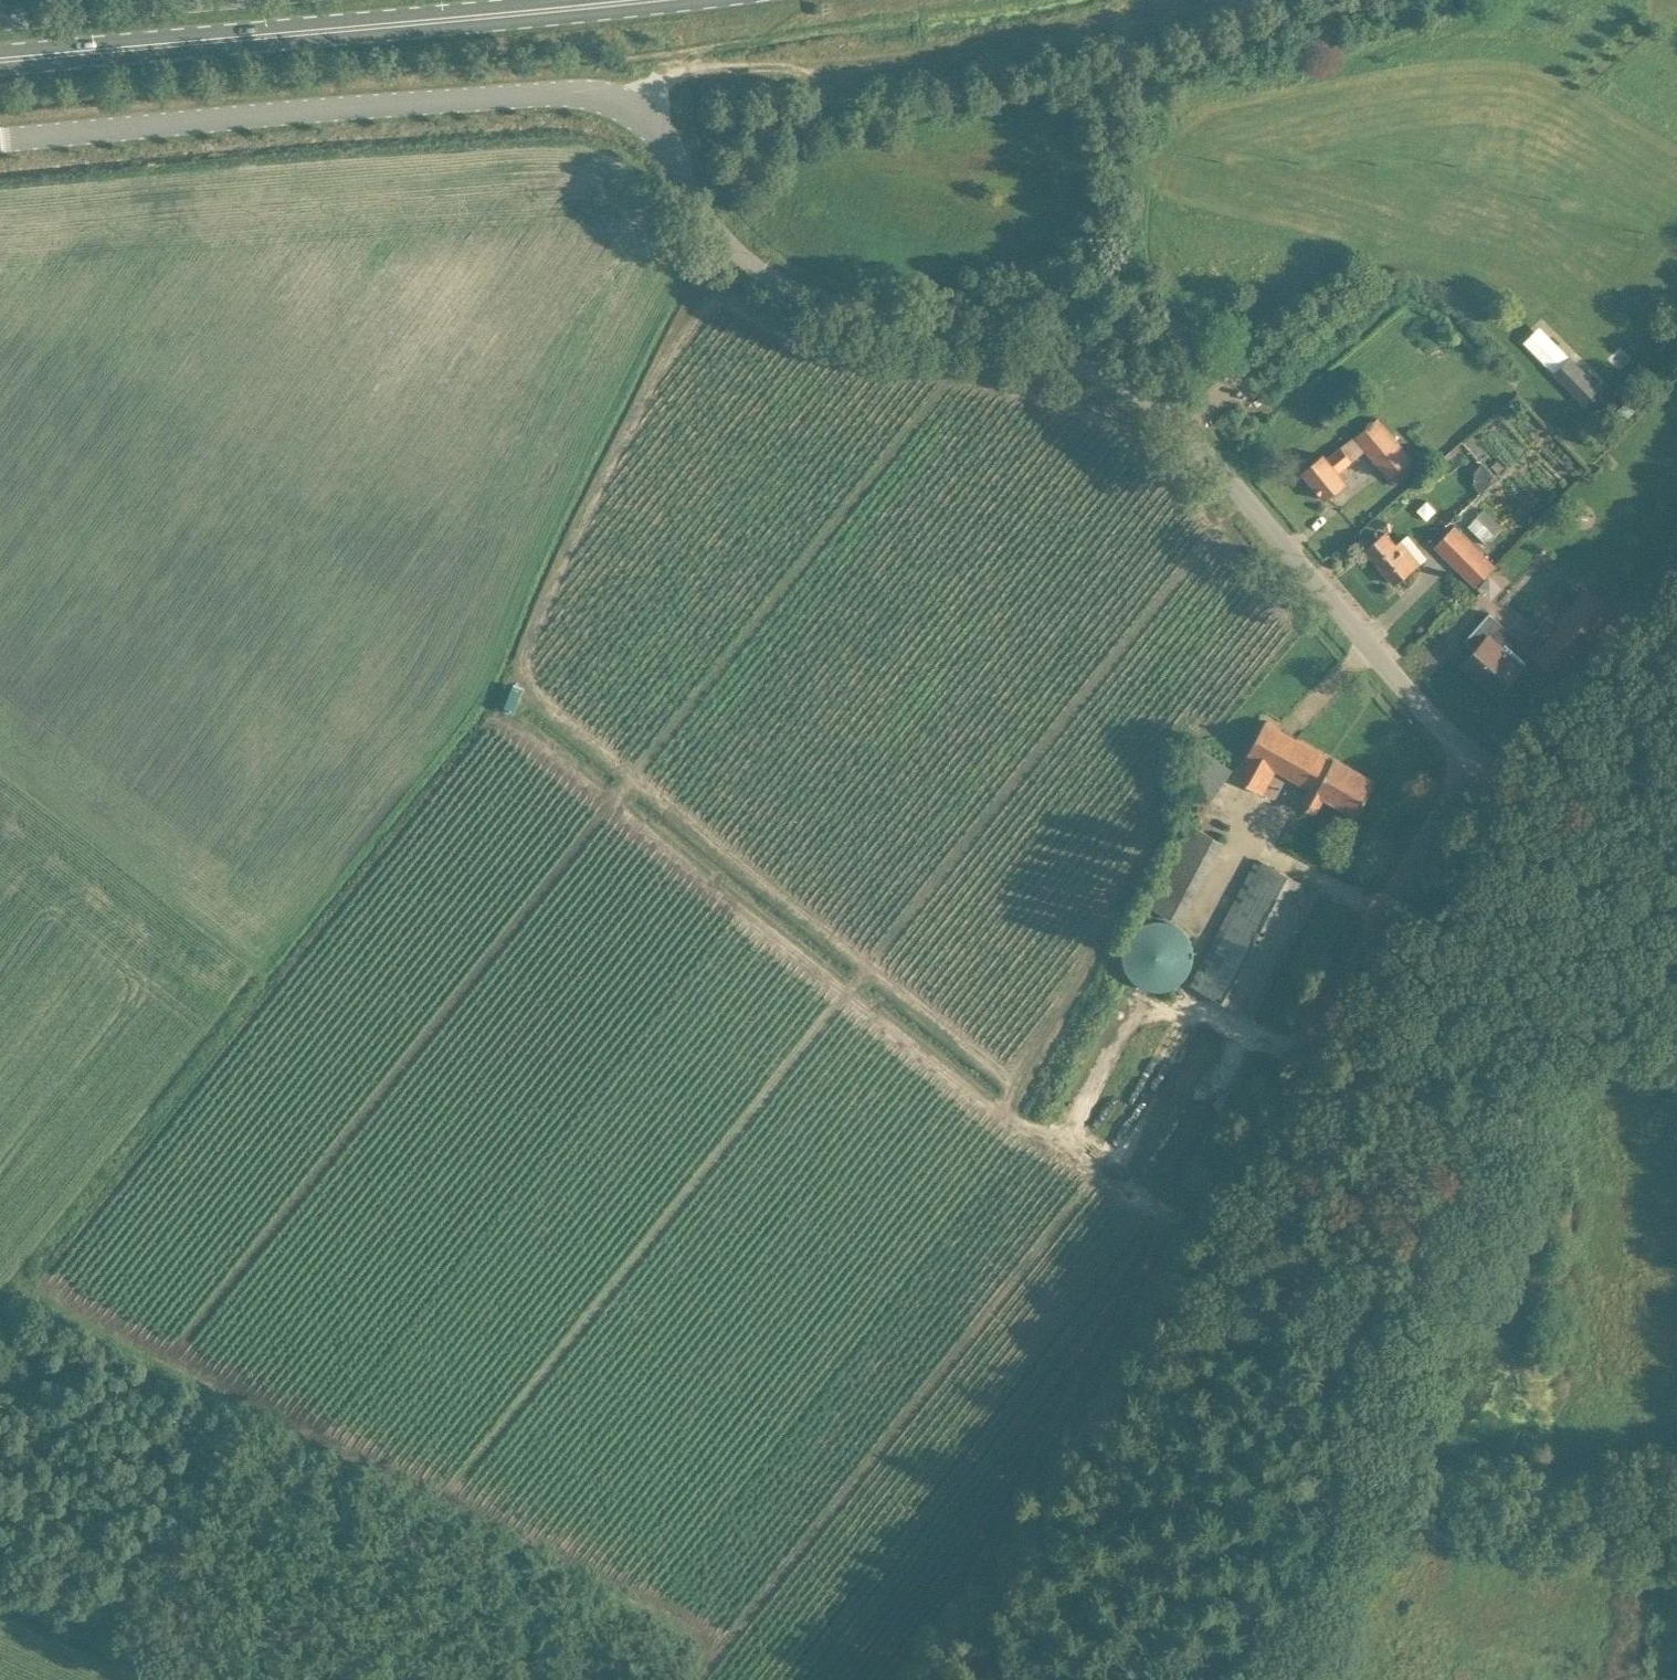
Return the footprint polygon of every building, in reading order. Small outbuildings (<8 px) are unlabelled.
[(1554,374),(1583,403),(1601,385),(1571,356),(1554,374)] [(1346,405),(1355,415),(1366,405),(1358,395),(1346,405)] [(1613,398),(1606,404),(1613,411),(1619,405),(1613,398)] [(1411,459),(1378,418),(1356,436),(1366,449),(1389,477),(1411,459)] [(1338,472),(1353,460),(1342,447),(1328,459),(1323,454),(1320,457),(1303,471),(1326,499),(1343,486),(1347,482),(1338,472)] [(1475,483),(1482,493),(1497,479),(1482,462),(1475,472),(1475,483)] [(1485,542),(1501,525),(1481,506),(1465,523),(1485,542)] [(1436,545),(1476,586),(1495,567),(1455,526),(1436,545)] [(1366,548),(1396,584),(1428,557),(1409,534),(1396,545),(1386,532),(1366,548)] [(1498,695),(1519,671),(1533,655),(1560,677),(1597,633),(1570,610),(1535,652),(1513,633),(1514,632),(1513,631),(1511,633),(1489,614),(1490,613),(1489,613),(1466,639),(1477,649),(1463,664),(1498,695)] [(1248,754),(1235,778),(1262,793),(1275,769),(1310,788),(1301,805),(1315,813),(1324,797),(1358,816),(1376,781),(1298,738),(1295,740),(1281,733),(1281,728),(1266,720),(1248,754)] [(1173,773),(1213,800),(1233,770),(1193,743),(1173,773)] [(1142,902),(1181,923),(1224,841),(1184,820),(1142,902)] [(1192,984),(1233,1006),(1253,1017),(1319,892),(1258,859),(1192,984)] [(1120,957),(1123,968),(1128,978),(1137,986),(1147,990),(1157,992),(1168,990),(1178,986),(1186,979),(1193,967),(1194,958),(1193,946),(1190,936),(1183,928),(1174,921),(1163,918),(1153,918),(1141,921),(1133,927),(1126,936),(1121,946),(1120,957)]
